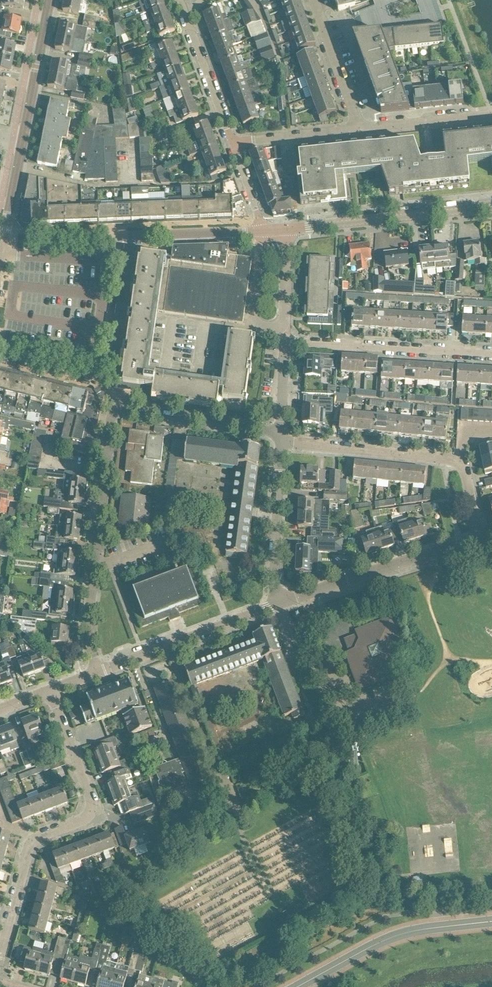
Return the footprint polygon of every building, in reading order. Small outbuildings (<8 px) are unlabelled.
[(23,9),(25,0),(3,0),(2,5),(23,9)] [(63,11),(73,13),(79,14),(79,13),(81,1),(78,0),(65,0),(63,11)] [(139,2),(143,14),(146,13),(166,6),(164,0),(144,0),(142,1),(139,2)] [(247,0),(240,5),(246,13),(254,10),(253,9),(247,0)] [(284,10),(301,4),(299,0),(280,0),(284,10)] [(338,11),(355,5),(353,0),(334,0),(338,11)] [(301,4),(284,10),(288,20),(305,14),(301,4)] [(143,22),(145,27),(171,18),(166,6),(146,13),(149,20),(143,22)] [(221,15),(219,8),(203,14),(208,27),(228,19),(226,14),(221,15)] [(246,13),(242,15),(246,26),(261,21),(254,10),(246,13)] [(84,21),(96,24),(98,17),(86,14),(84,21)] [(305,14),(288,20),(291,30),(308,24),(305,14)] [(21,28),(20,27),(21,21),(2,17),(1,23),(5,24),(4,30),(0,29),(0,37),(11,39),(12,33),(18,34),(19,32),(21,32),(21,28)] [(171,18),(145,27),(147,33),(157,30),(160,36),(175,31),(171,18)] [(228,19),(208,27),(212,39),(228,33),(231,32),(234,31),(229,19),(228,19)] [(84,21),(83,27),(88,28),(88,29),(95,30),(96,24),(84,21)] [(61,23),(58,36),(74,39),(78,40),(85,41),(88,29),(88,28),(83,27),(77,26),(77,25),(71,24),(71,25),(61,23)] [(308,24),(291,30),(295,41),(312,35),(308,24)] [(442,26),(429,27),(431,47),(449,45),(445,36),(443,36),(442,26)] [(431,47),(429,27),(417,29),(419,48),(431,47)] [(407,49),(419,48),(417,29),(405,30),(407,49)] [(405,30),(393,31),(395,50),(407,49),(405,30)] [(381,113),(409,110),(403,91),(388,51),(395,50),(393,31),(353,35),(381,113)] [(228,33),(212,39),(217,51),(232,45),(236,44),(231,32),(228,33)] [(267,33),(254,38),(258,50),(259,50),(271,45),(267,33)] [(312,35),(295,41),(299,51),(316,45),(312,35)] [(58,36),(55,49),(65,51),(71,52),(80,54),(80,52),(83,53),(86,41),(85,41),(78,40),(74,39),(58,36)] [(121,36),(119,36),(121,53),(135,48),(132,40),(129,41),(124,44),(121,36)] [(149,46),(152,57),(149,58),(150,63),(176,54),(172,42),(161,45),(160,42),(149,46)] [(6,44),(0,43),(0,56),(13,59),(16,46),(6,44)] [(232,45),(217,51),(221,63),(237,58),(232,45)] [(271,45),(259,50),(263,62),(275,57),(271,45)] [(112,46),(110,53),(119,55),(118,48),(112,46)] [(297,56),(300,67),(317,60),(313,50),(297,56)] [(101,64),(102,59),(93,57),(93,55),(83,53),(80,52),(80,54),(79,60),(91,62),(101,64)] [(123,63),(134,59),(132,52),(121,56),(123,63)] [(181,66),(176,54),(150,63),(152,69),(163,65),(165,72),(181,66)] [(11,72),(13,59),(0,56),(0,70),(11,72)] [(237,58),(221,63),(226,75),(252,66),(251,66),(249,61),(239,64),(237,58)] [(79,60),(78,66),(90,69),(91,62),(79,60)] [(317,60),(300,67),(304,77),(321,71),(317,60)] [(80,75),(80,74),(74,73),(76,65),(69,64),(53,61),(50,74),(79,79),(87,81),(88,76),(80,75)] [(160,82),(150,85),(152,91),(159,88),(185,78),(181,66),(165,72),(158,75),(160,82)] [(251,72),(254,72),(252,66),(226,75),(230,88),(254,79),(251,72)] [(321,71),(304,77),(308,87),(325,81),(321,71)] [(48,87),(64,90),(70,91),(72,83),(78,85),(79,79),(50,74),(48,87)] [(185,78),(159,88),(164,100),(190,91),(185,78)] [(254,79),(230,88),(235,100),(260,91),(260,90),(258,85),(256,78),(254,79)] [(325,81),(308,87),(312,97),(328,91),(325,81)] [(463,84),(449,86),(451,105),(463,104),(462,93),(466,92),(463,84)] [(451,105),(449,86),(437,87),(439,107),(451,105)] [(439,107),(437,87),(425,88),(427,108),(439,107)] [(427,108),(425,88),(403,91),(409,110),(427,108)] [(71,97),(71,98),(84,100),(85,96),(85,94),(76,92),(73,91),(71,97)] [(194,103),(190,91),(164,100),(168,112),(194,103)] [(265,103),(265,102),(261,103),(258,97),(262,95),(260,91),(235,100),(239,112),(265,103)] [(328,91),(312,97),(315,108),(332,102),(328,91)] [(287,110),(285,95),(278,98),(280,111),(287,110)] [(127,100),(129,113),(137,110),(132,97),(127,100)] [(51,100),(49,108),(68,112),(69,108),(74,109),(75,104),(51,100)] [(332,102),(315,108),(321,123),(329,122),(326,115),(336,112),(332,102)] [(183,121),(199,115),(194,103),(168,112),(170,118),(174,116),(176,124),(183,121)] [(265,103),(239,112),(244,125),(253,121),(254,124),(260,121),(256,111),(260,110),(267,108),(265,103)] [(152,105),(143,107),(146,118),(155,115),(152,105)] [(112,106),(113,113),(126,115),(126,109),(112,106)] [(49,108),(46,122),(65,125),(70,126),(71,119),(67,118),(68,112),(49,108)] [(113,113),(114,120),(127,122),(126,115),(113,113)] [(139,122),(137,116),(127,119),(129,125),(128,126),(128,127),(138,123),(139,122)] [(85,130),(95,132),(96,126),(98,119),(88,117),(85,130)] [(119,138),(129,138),(127,122),(114,120),(115,125),(119,138)] [(46,122),(43,136),(63,140),(67,140),(70,126),(65,125),(46,122)] [(193,127),(197,139),(213,134),(208,122),(193,127)] [(140,137),(139,131),(138,123),(128,127),(129,138),(140,137)] [(341,176),(381,172),(390,195),(403,193),(404,200),(491,190),(491,123),(432,130),(433,140),(435,154),(425,155),(423,131),(369,137),(372,147),(348,150),(347,146),(295,152),(297,169),(294,169),(292,152),(286,153),(289,174),(297,173),(301,204),(347,199),(345,181),(342,181),(341,176)] [(110,139),(116,138),(119,138),(115,125),(110,125),(110,139)] [(104,126),(96,126),(95,132),(93,140),(103,139),(104,126)] [(95,132),(85,130),(81,130),(73,172),(86,174),(93,140),(95,132)] [(153,137),(153,145),(168,139),(165,132),(153,137)] [(197,139),(194,141),(186,144),(188,150),(190,156),(202,152),(217,146),(213,134),(197,139)] [(184,138),(186,144),(194,141),(192,135),(184,138)] [(43,136),(41,150),(60,154),(63,140),(43,136)] [(141,146),(152,145),(153,145),(153,137),(152,137),(152,138),(140,139),(141,146)] [(104,146),(117,146),(116,138),(110,139),(104,139),(104,146)] [(86,174),(85,180),(106,178),(105,175),(105,168),(105,161),(104,154),(104,146),(104,139),(103,139),(93,140),(86,174)] [(217,146),(202,152),(204,158),(184,166),(186,171),(200,167),(222,159),(217,146)] [(268,162),(263,148),(250,153),(254,166),(268,162)] [(60,154),(41,150),(38,164),(57,167),(60,154)] [(220,178),(218,174),(226,171),(222,159),(200,167),(202,173),(209,170),(211,177),(212,181),(220,178)] [(259,179),(277,173),(277,172),(272,173),(268,162),(254,166),(259,179)] [(160,181),(172,177),(169,169),(166,171),(164,165),(157,168),(157,171),(157,174),(160,181)] [(259,179),(264,192),(281,186),(295,184),(294,176),(288,176),(289,184),(281,184),(277,173),(259,179)] [(46,179),(39,178),(30,176),(26,193),(21,220),(24,225),(32,225),(48,225),(48,216),(49,216),(49,211),(46,211),(46,206),(48,206),(46,179)] [(48,225),(82,223),(82,215),(80,215),(80,210),(83,210),(83,205),(82,205),(81,186),(46,179),(48,206),(46,206),(46,211),(49,211),(49,216),(48,216),(48,225)] [(216,200),(214,200),(214,205),(217,205),(218,209),(216,209),(216,218),(234,217),(233,211),(236,211),(236,205),(244,202),(234,179),(215,186),(216,200)] [(269,205),(274,217),(292,215),(292,210),(297,209),(295,184),(281,186),(264,192),(268,205),(269,205)] [(82,223),(99,223),(98,192),(94,192),(94,189),(81,186),(82,205),(83,205),(83,210),(80,210),(80,215),(82,215),(82,223)] [(217,205),(214,205),(214,200),(216,200),(215,186),(211,188),(182,189),(182,201),(181,201),(181,206),(184,206),(184,211),(183,211),(183,219),(216,218),(216,209),(218,209),(217,205)] [(165,189),(154,190),(154,202),(147,202),(147,207),(151,207),(151,212),(149,212),(149,221),(166,220),(165,189)] [(181,201),(182,201),(182,189),(165,189),(166,220),(183,219),(183,211),(184,211),(184,206),(181,206),(181,201)] [(154,202),(154,190),(131,191),(133,221),(149,221),(149,212),(151,212),(151,207),(147,207),(147,202),(154,202)] [(98,192),(99,223),(116,222),(115,213),(114,214),(113,209),(117,209),(117,204),(115,204),(114,191),(98,192)] [(116,222),(133,221),(131,191),(114,191),(115,204),(117,204),(117,209),(113,209),(114,214),(115,213),(116,222)] [(481,257),(479,242),(463,243),(465,257),(466,257),(466,261),(475,260),(475,266),(476,266),(476,273),(475,290),(484,291),(485,267),(484,258),(482,259),(481,257)] [(371,259),(371,253),(370,243),(359,244),(362,270),(368,269),(366,259),(371,259)] [(357,271),(362,270),(359,244),(349,245),(352,266),(357,266),(357,271)] [(252,259),(228,255),(229,246),(173,248),(172,258),(129,252),(118,328),(124,329),(115,390),(139,393),(139,398),(157,401),(157,399),(180,402),(179,404),(189,405),(190,404),(212,407),(211,408),(217,409),(219,395),(223,395),(221,408),(222,408),(223,398),(247,401),(247,396),(246,396),(249,373),(251,374),(252,364),(250,363),(254,341),(255,341),(256,336),(229,332),(222,382),(149,372),(150,369),(190,375),(190,374),(149,369),(149,372),(146,371),(155,311),(243,324),(252,259)] [(450,268),(449,256),(447,246),(434,247),(436,269),(450,268)] [(436,269),(434,247),(420,249),(421,264),(415,265),(415,266),(416,272),(415,284),(414,294),(435,295),(435,289),(424,288),(424,280),(422,271),(436,269)] [(384,253),(386,263),(386,268),(393,268),(393,267),(409,265),(407,250),(384,253)] [(328,316),(330,269),(330,259),(311,258),(308,324),(332,325),(332,321),(333,316),(328,316)] [(456,280),(463,280),(464,261),(457,260),(456,280)] [(414,294),(415,284),(408,283),(408,282),(384,281),(384,278),(373,277),(373,291),(397,292),(397,293),(414,294)] [(454,297),(455,282),(446,281),(445,296),(454,297)] [(366,294),(365,300),(370,300),(370,306),(376,307),(376,301),(377,301),(378,295),(366,294)] [(345,320),(345,323),(352,323),(352,326),(364,327),(365,311),(353,311),(353,308),(346,307),(345,310),(345,320)] [(376,328),(377,312),(365,311),(364,327),(376,328)] [(387,329),(388,313),(377,312),(376,328),(387,329)] [(388,313),(387,329),(399,329),(400,314),(388,313)] [(400,314),(399,329),(411,330),(412,314),(400,314)] [(412,314),(411,330),(423,331),(424,315),(412,314)] [(474,334),(486,335),(487,319),(480,318),(480,314),(475,314),(475,318),(474,334)] [(423,331),(435,332),(436,316),(424,315),(423,331)] [(436,316),(435,332),(447,332),(448,317),(436,316)] [(463,317),(462,323),(462,333),(474,334),(475,318),(463,317)] [(306,360),(305,376),(315,376),(320,376),(321,366),(330,367),(330,369),(337,369),(338,355),(331,355),(315,354),(308,354),(308,360),(306,360)] [(353,373),(354,356),(342,356),(341,372),(353,373)] [(354,356),(353,373),(365,373),(366,357),(354,356)] [(377,374),(378,368),(378,358),(366,357),(365,373),(377,374)] [(394,363),(382,362),(381,379),(393,379),(394,363)] [(405,380),(406,364),(394,363),(393,379),(405,380)] [(418,364),(406,364),(405,380),(417,381),(418,364)] [(430,365),(418,364),(417,381),(429,382),(430,365)] [(441,382),(442,366),(430,365),(429,382),(441,382)] [(453,383),(454,367),(442,366),(441,382),(453,383)] [(457,383),(469,384),(470,368),(458,367),(457,383)] [(469,384),(481,385),(482,368),(470,368),(469,384)] [(491,385),(491,369),(482,368),(481,385),(491,385)] [(1,414),(2,410),(3,406),(11,376),(0,373),(0,413),(1,414)] [(3,406),(2,410),(15,413),(16,409),(16,408),(23,379),(19,378),(19,377),(18,376),(12,374),(11,375),(11,376),(3,406)] [(14,416),(14,417),(23,419),(23,418),(24,415),(27,416),(28,412),(36,382),(23,379),(16,408),(16,409),(15,413),(14,416)] [(27,419),(27,420),(39,423),(40,418),(41,414),(48,385),(36,382),(28,412),(27,416),(28,416),(27,419)] [(39,423),(39,426),(43,427),(45,419),(53,421),(61,388),(58,387),(57,385),(50,384),(48,385),(41,414),(40,418),(39,423)] [(61,388),(53,421),(65,424),(68,414),(73,391),(61,388)] [(63,432),(59,448),(72,451),(86,395),(86,394),(73,391),(68,414),(65,424),(63,432)] [(340,393),(336,393),(335,402),(354,404),(355,398),(347,397),(347,394),(340,393)] [(86,395),(72,451),(85,454),(88,455),(87,465),(92,466),(94,450),(94,449),(96,431),(99,403),(99,399),(98,397),(97,395),(93,398),(86,395)] [(304,407),(303,423),(325,424),(326,412),(326,406),(332,406),(333,406),(333,399),(318,398),(318,401),(313,401),(313,396),(304,395),(304,396),(306,396),(306,407),(304,407)] [(351,429),(353,413),(341,412),(339,428),(351,429)] [(351,429),(363,431),(365,414),(353,413),(351,429)] [(377,415),(365,414),(363,431),(375,432),(377,415)] [(387,433),(389,416),(377,415),(375,432),(387,433)] [(387,433),(399,434),(400,418),(389,416),(387,433)] [(6,419),(5,424),(0,423),(0,437),(2,437),(4,430),(8,431),(9,425),(35,431),(35,429),(36,424),(7,418),(6,419)] [(399,434),(411,435),(412,419),(400,418),(399,434)] [(436,421),(434,438),(446,439),(447,430),(448,423),(448,419),(436,418),(436,421)] [(411,435),(422,437),(424,420),(412,419),(411,435)] [(422,437),(434,438),(436,421),(424,420),(422,437)] [(151,430),(128,427),(121,489),(150,492),(154,456),(164,457),(166,438),(150,436),(151,430)] [(45,439),(47,432),(47,431),(35,429),(35,431),(34,437),(45,439)] [(14,454),(5,452),(7,446),(1,445),(2,437),(0,437),(0,458),(12,461),(14,454)] [(44,445),(45,439),(34,437),(32,443),(44,445)] [(240,448),(181,441),(172,439),(161,520),(169,521),(178,460),(237,467),(226,552),(226,557),(242,559),(243,554),(246,555),(259,449),(240,446),(240,448)] [(482,459),(491,457),(491,439),(479,442),(482,459)] [(43,451),(44,445),(32,443),(31,449),(43,451)] [(42,457),(43,451),(31,449),(30,455),(42,457)] [(40,464),(42,457),(30,455),(29,462),(40,464)] [(482,459),(485,474),(491,473),(491,457),(482,459)] [(0,460),(0,469),(5,470),(6,465),(11,466),(12,461),(0,458),(0,460)] [(29,462),(27,468),(39,470),(40,464),(29,462)] [(367,463),(355,462),(353,478),(365,479),(367,463)] [(379,464),(367,463),(365,479),(377,481),(379,464)] [(391,465),(379,464),(377,481),(389,482),(391,465)] [(402,467),(391,465),(389,482),(401,483),(402,467)] [(414,468),(403,467),(402,467),(401,483),(413,484),(414,468)] [(325,483),(325,480),(325,470),(319,470),(319,469),(301,468),(301,474),(298,475),(297,480),(300,481),(300,482),(325,483)] [(426,469),(414,468),(413,484),(425,485),(426,469)] [(337,491),(339,491),(340,475),(341,471),(330,470),(329,490),(337,490),(337,491)] [(47,471),(46,477),(65,479),(63,491),(85,493),(86,481),(80,481),(65,479),(65,473),(55,472),(47,471)] [(430,500),(432,488),(424,487),(424,495),(423,501),(430,500)] [(9,501),(14,502),(15,498),(9,497),(10,493),(0,490),(0,499),(9,501)] [(63,491),(62,503),(83,505),(85,493),(63,491)] [(347,491),(337,491),(337,492),(324,492),(324,499),(347,500),(347,492),(347,491)] [(150,499),(133,497),(123,495),(120,523),(126,524),(126,527),(140,529),(140,526),(147,527),(150,499)] [(483,504),(484,510),(488,509),(490,516),(491,516),(491,497),(489,498),(490,502),(483,504)] [(45,498),(44,507),(49,507),(60,509),(60,503),(54,502),(55,499),(45,498)] [(4,514),(3,514),(6,515),(8,507),(9,501),(0,499),(0,513),(4,514)] [(300,499),(299,513),(313,514),(322,514),(322,500),(300,499)] [(424,516),(425,516),(432,514),(430,503),(421,504),(424,516)] [(350,507),(350,506),(349,506),(349,505),(342,505),(342,515),(351,515),(350,507)] [(372,508),(363,509),(355,510),(356,511),(351,512),(352,516),(354,529),(363,526),(358,510),(372,508)] [(299,513),(298,527),(308,527),(312,527),(311,530),(321,530),(321,529),(321,521),(322,514),(313,514),(299,513)] [(82,517),(61,515),(60,526),(58,526),(81,529),(82,517)] [(409,518),(397,521),(399,527),(401,533),(402,537),(404,543),(416,539),(409,519),(409,518)] [(409,519),(416,539),(432,534),(429,526),(425,527),(423,520),(416,522),(415,518),(409,519)] [(58,526),(57,538),(58,538),(65,539),(68,540),(69,540),(79,541),(80,537),(81,537),(82,530),(84,530),(84,529),(81,529),(58,526)] [(382,526),(376,528),(383,549),(394,545),(393,542),(398,541),(394,528),(389,530),(384,531),(382,526)] [(368,537),(362,539),(367,554),(371,553),(372,554),(377,553),(377,551),(383,549),(376,528),(366,531),(368,537)] [(311,530),(311,537),(312,537),(322,537),(335,538),(335,529),(322,529),(321,529),(321,530),(311,530)] [(57,544),(58,538),(57,538),(39,535),(39,542),(42,543),(57,544)] [(307,547),(308,547),(310,547),(310,548),(318,548),(318,549),(342,550),(342,539),(335,538),(322,537),(312,537),(311,537),(308,537),(307,547)] [(12,553),(13,545),(0,542),(0,550),(12,553)] [(42,543),(42,549),(46,549),(55,550),(54,555),(58,555),(57,562),(77,565),(78,553),(67,551),(63,551),(63,545),(57,544),(42,543)] [(297,547),(296,572),(317,573),(318,552),(318,549),(318,548),(310,548),(308,548),(308,547),(307,547),(297,547)] [(54,574),(65,575),(75,577),(77,565),(57,562),(57,569),(54,569),(54,573),(54,574)] [(126,583),(141,627),(171,618),(171,617),(206,605),(194,568),(167,577),(165,570),(126,583)] [(60,581),(53,580),(34,578),(32,578),(31,585),(50,587),(50,585),(53,585),(51,600),(72,603),(74,591),(59,589),(60,581)] [(71,615),(72,603),(51,600),(49,615),(61,616),(61,613),(71,615)] [(47,613),(33,612),(32,619),(38,619),(47,620),(47,613)] [(11,616),(11,621),(32,639),(36,634),(37,627),(38,619),(32,619),(11,616)] [(346,652),(360,688),(396,674),(394,669),(397,668),(402,658),(400,656),(405,654),(391,618),(355,631),(357,635),(352,637),(352,638),(353,637),(354,640),(351,645),(349,646),(348,646),(350,651),(346,652)] [(40,623),(39,628),(53,629),(51,648),(67,650),(69,629),(56,627),(57,625),(40,623)] [(192,684),(267,662),(283,716),(301,711),(277,629),(256,636),(258,644),(186,666),(192,684)] [(33,640),(29,645),(35,650),(35,649),(39,645),(33,640)] [(38,653),(41,652),(46,656),(49,653),(39,645),(35,649),(35,650),(38,653)] [(13,646),(7,648),(9,653),(10,658),(16,656),(13,646)] [(9,653),(3,656),(4,661),(3,661),(4,662),(6,668),(7,667),(13,665),(10,658),(9,653)] [(19,663),(20,667),(24,677),(35,673),(30,659),(28,654),(17,658),(19,663)] [(44,662),(41,655),(30,659),(35,673),(51,667),(49,660),(44,662)] [(0,663),(0,682),(2,688),(7,686),(6,684),(13,681),(7,667),(6,668),(4,662),(0,663)] [(139,704),(133,691),(130,681),(87,697),(90,706),(81,709),(86,724),(122,711),(130,735),(152,727),(145,708),(135,711),(133,706),(139,704)] [(162,792),(164,793),(186,785),(186,783),(186,780),(185,778),(184,776),(183,774),(181,773),(180,772),(178,771),(185,768),(192,786),(193,785),(195,791),(210,785),(208,779),(210,779),(173,681),(154,688),(181,759),(155,769),(159,778),(160,777),(161,780),(159,781),(159,783),(159,785),(160,788),(161,790),(162,792)] [(30,743),(37,740),(36,737),(44,734),(40,723),(41,723),(40,721),(39,721),(37,716),(22,722),(30,743)] [(0,727),(0,752),(11,748),(12,751),(19,748),(16,741),(17,741),(11,726),(4,728),(3,726),(0,727)] [(117,755),(114,747),(120,745),(116,736),(104,740),(106,746),(94,750),(98,762),(117,755)] [(34,749),(27,752),(32,764),(33,767),(39,764),(34,749)] [(27,752),(20,754),(25,767),(32,764),(27,752)] [(102,773),(108,771),(109,776),(129,769),(125,760),(120,762),(117,755),(98,762),(102,773)] [(52,763),(50,764),(41,767),(43,772),(51,769),(52,770),(55,769),(52,763)] [(106,783),(110,794),(129,787),(127,781),(132,779),(129,769),(109,776),(111,781),(106,783)] [(14,774),(7,777),(9,782),(16,779),(14,774)] [(9,782),(7,777),(0,779),(0,791),(11,787),(9,782)] [(13,793),(11,787),(0,791),(2,797),(13,793)] [(121,803),(123,808),(125,814),(131,812),(143,808),(141,801),(138,793),(130,792),(129,787),(110,794),(114,806),(121,803)] [(63,788),(53,791),(51,792),(57,807),(69,803),(63,788)] [(51,792),(40,796),(46,812),(57,807),(51,792)] [(15,798),(13,793),(2,797),(4,802),(15,798)] [(35,816),(46,812),(40,796),(29,800),(35,816)] [(153,797),(147,799),(149,805),(155,803),(153,797)] [(17,803),(15,798),(4,802),(6,807),(17,803)] [(21,814),(23,820),(35,816),(29,800),(17,805),(19,809),(21,814)] [(6,807),(8,813),(19,809),(17,805),(17,803),(6,807)] [(143,808),(131,812),(135,823),(159,814),(155,803),(149,805),(143,808)] [(8,813),(9,814),(10,818),(21,814),(19,809),(8,813)] [(12,823),(23,820),(21,814),(10,818),(12,823)] [(212,819),(218,829),(224,826),(219,815),(212,819)] [(130,850),(146,845),(149,843),(147,837),(149,836),(146,826),(136,830),(137,832),(126,836),(123,826),(115,829),(121,846),(128,844),(130,850)] [(11,834),(0,831),(0,843),(8,845),(11,834)] [(111,870),(115,868),(114,865),(108,850),(115,848),(116,852),(121,851),(114,833),(110,834),(110,833),(98,837),(104,852),(111,870)] [(104,852),(98,837),(87,841),(93,856),(103,852),(104,852)] [(81,860),(93,856),(87,841),(76,845),(81,860)] [(5,857),(8,845),(0,843),(0,855),(5,857)] [(76,845),(64,850),(70,865),(81,860),(76,845)] [(50,864),(57,882),(66,885),(71,885),(69,881),(65,882),(63,877),(61,875),(58,869),(70,865),(64,850),(53,854),(56,862),(50,864)] [(111,870),(104,852),(103,852),(107,862),(100,865),(102,870),(109,867),(111,870)] [(58,886),(42,882),(38,894),(55,898),(58,886)] [(38,894),(35,906),(51,910),(55,898),(38,894)] [(104,903),(102,910),(109,912),(111,905),(104,903)] [(84,918),(87,907),(82,905),(78,917),(84,918)] [(35,906),(32,917),(48,922),(51,910),(35,906)] [(29,929),(39,932),(45,933),(48,922),(32,917),(29,929)] [(81,930),(84,918),(78,917),(75,929),(81,930)] [(248,921),(215,938),(222,951),(255,934),(248,921)] [(75,929),(72,941),(78,942),(81,930),(75,929)] [(58,943),(55,952),(61,954),(66,939),(60,937),(58,943)] [(71,941),(66,939),(61,954),(60,960),(66,962),(71,941)] [(100,979),(97,986),(111,986),(116,969),(104,966),(104,963),(106,964),(111,947),(102,944),(101,950),(98,960),(96,970),(102,971),(100,979)] [(37,973),(41,957),(43,951),(42,951),(41,956),(33,953),(34,949),(25,947),(20,962),(26,964),(25,969),(37,973)] [(49,976),(55,955),(43,951),(41,957),(37,973),(49,976)] [(139,954),(134,953),(133,953),(129,968),(135,970),(138,957),(139,954)] [(139,954),(138,957),(135,970),(143,972),(145,962),(143,955),(139,954)] [(81,955),(78,965),(73,982),(85,986),(90,968),(96,970),(98,960),(81,955)] [(60,960),(56,975),(62,976),(61,979),(73,982),(78,965),(66,962),(60,960)] [(128,972),(116,969),(111,986),(124,986),(128,972)] [(140,974),(136,986),(149,986),(152,977),(140,974)] [(149,986),(176,986),(172,986),(172,983),(152,977),(149,986)]
